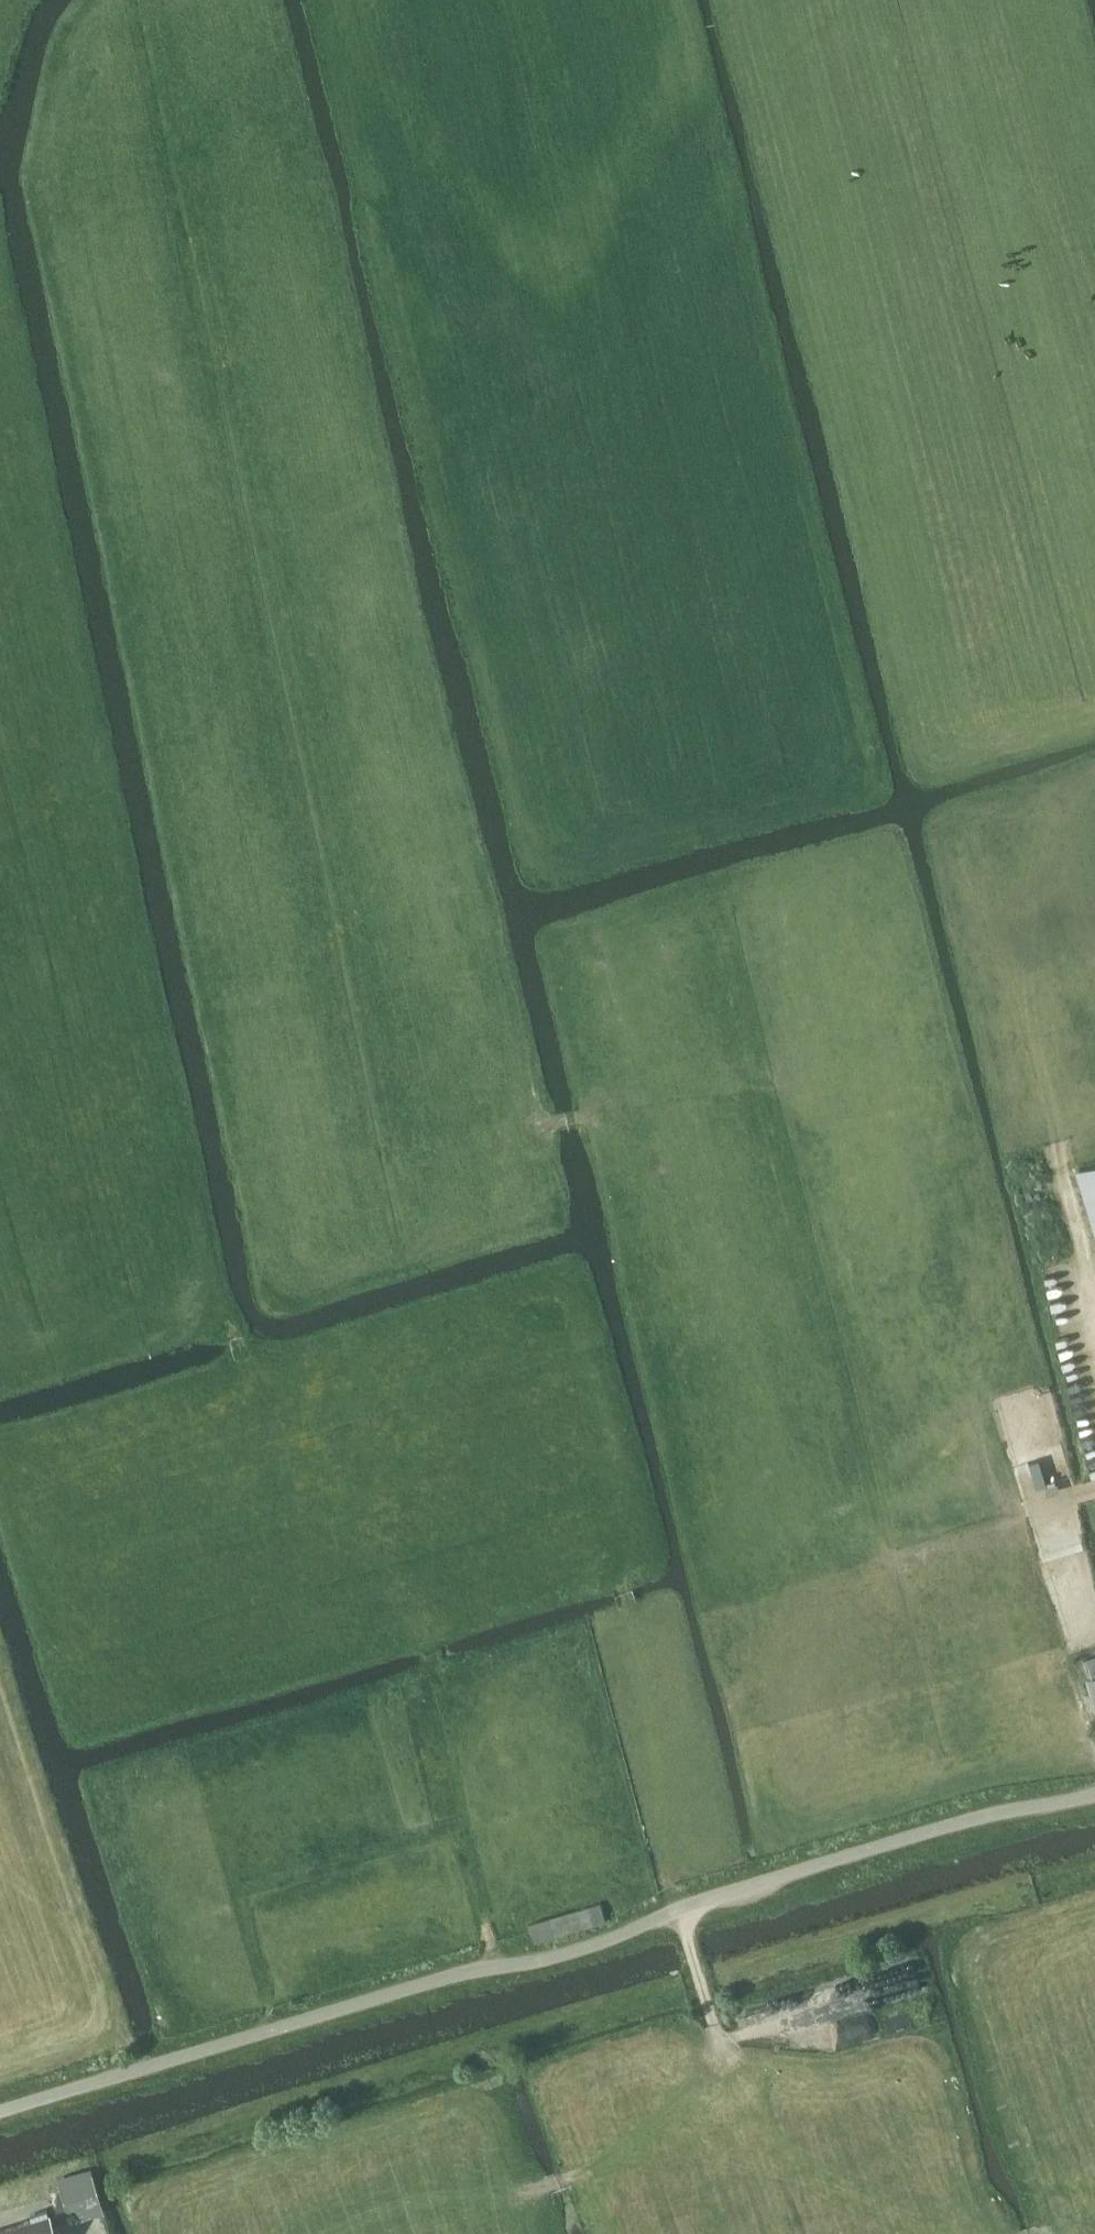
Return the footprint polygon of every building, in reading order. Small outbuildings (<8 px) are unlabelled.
[(1079,1167),(1094,1219),(1094,1162),(1079,1167)] [(90,2181),(60,2191),(61,2195),(67,2212),(77,2209),(81,2221),(101,2215),(97,2203),(97,2201),(92,2186),(90,2181)] [(50,2213),(0,2230),(0,2233),(57,2233),(50,2213)]
